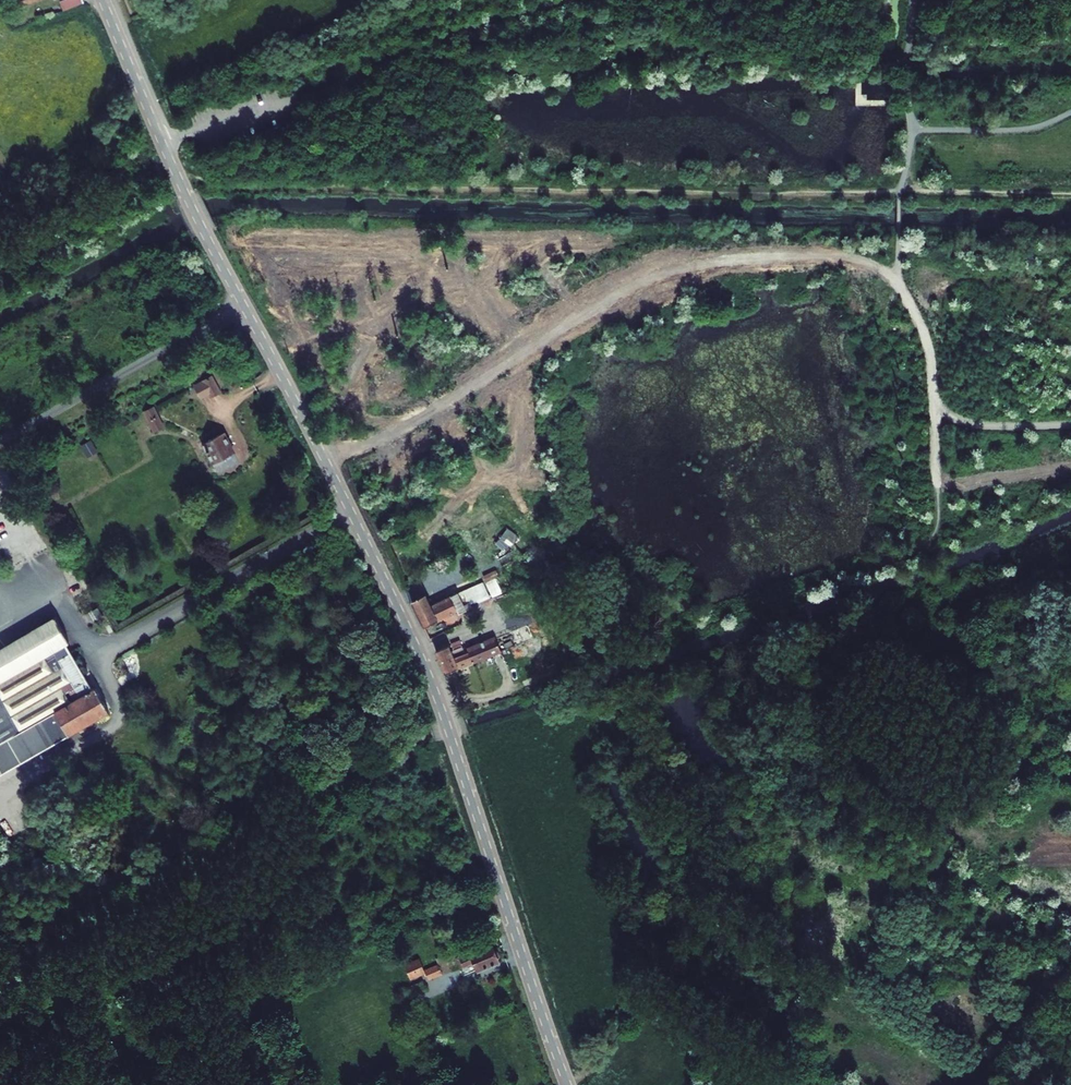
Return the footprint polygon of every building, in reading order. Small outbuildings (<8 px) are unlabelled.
[(195,438),(207,462),(221,455),(219,452),(230,447),(220,426),(195,438)] [(506,551),(519,535),(509,527),(496,543),(506,551)] [(497,576),(487,580),(493,596),(504,592),(497,576)] [(413,600),(426,627),(461,609),(465,607),(458,593),(434,605),(428,593),(413,600)] [(467,622),(463,613),(461,609),(426,627),(432,639),(467,622)] [(63,648),(59,640),(61,637),(48,614),(0,642),(0,770),(3,775),(12,770),(8,764),(43,744),(71,727),(74,729),(80,726),(79,722),(91,716),(94,718),(100,714),(99,711),(103,709),(88,683),(84,684),(63,648)] [(498,635),(504,650),(536,639),(530,624),(498,635)] [(437,648),(448,670),(504,650),(498,635),(474,644),(475,647),(456,654),(451,642),(437,648)] [(449,957),(453,969),(467,963),(470,972),(492,963),(491,960),(495,957),(493,952),(488,951),(485,945),(463,953),(463,952),(449,957)] [(417,971),(420,980),(435,974),(432,965),(417,971)]
